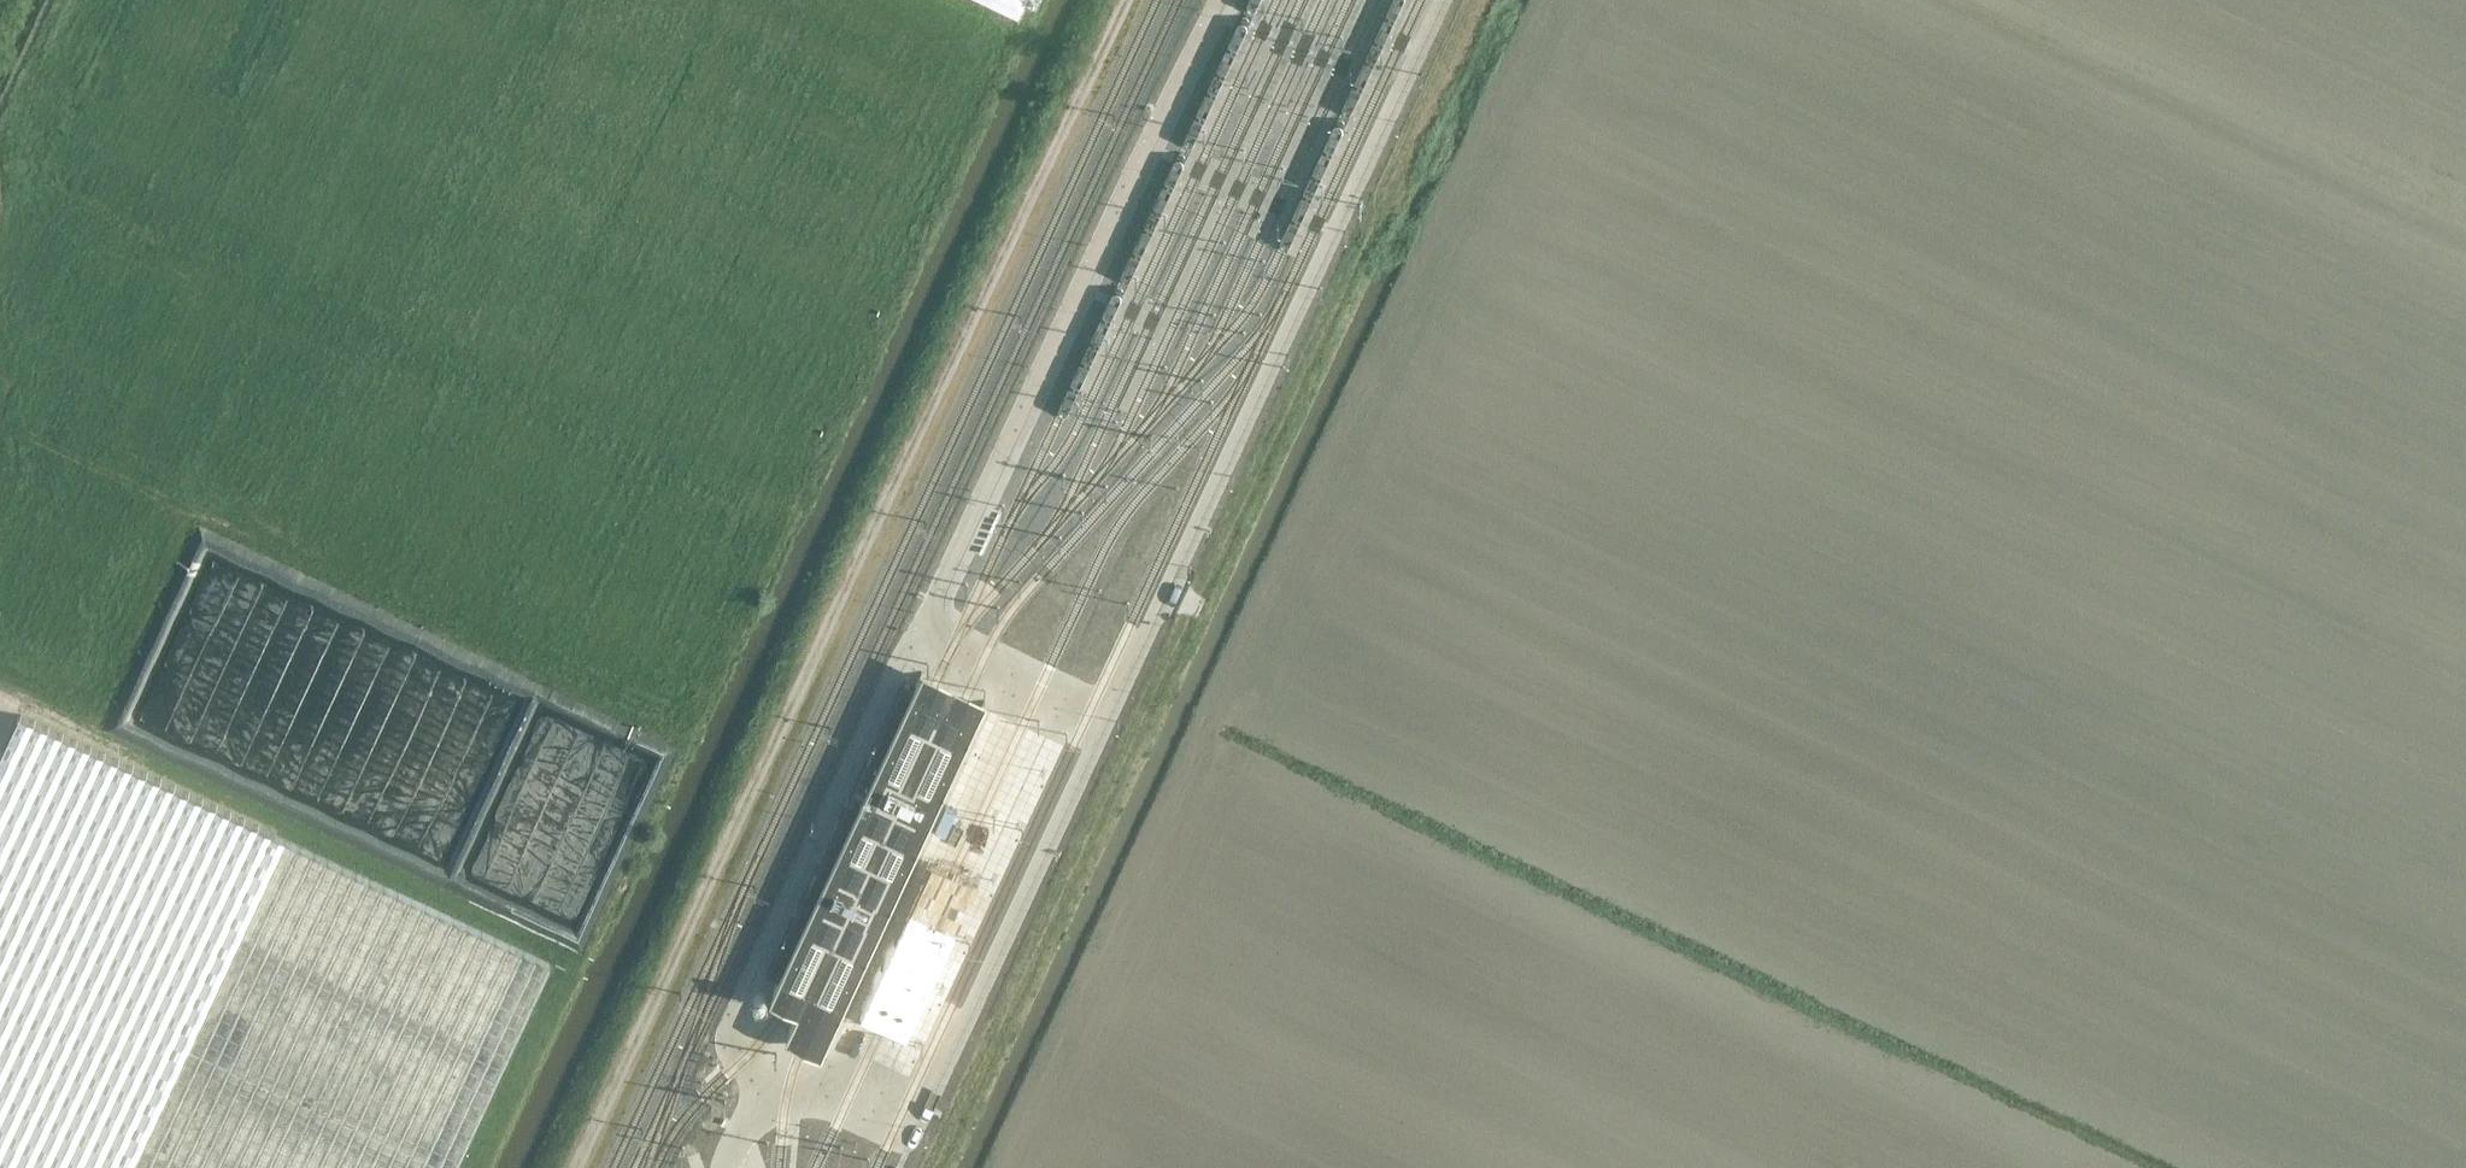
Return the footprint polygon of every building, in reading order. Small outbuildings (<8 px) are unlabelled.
[(1018,10),(1023,0),(996,0),(1018,10)] [(903,681),(767,973),(775,977),(779,979),(772,993),(772,994),(770,996),(773,997),(777,989),(783,992),(783,991),(797,998),(796,998),(800,1000),(796,1008),(798,1009),(786,1035),(789,1036),(792,1028),(801,1032),(802,1032),(815,1038),(815,1039),(824,1043),(820,1051),(822,1052),(823,1051),(986,701),(987,700),(984,699),(980,707),(971,703),(960,698),(958,697),(958,696),(941,689),(939,688),(929,684),(927,683),(927,682),(921,679),(925,671),(922,670),(922,671),(915,687),(909,684),(903,681)] [(552,962),(0,705),(0,1167),(456,1167),(552,962)]
